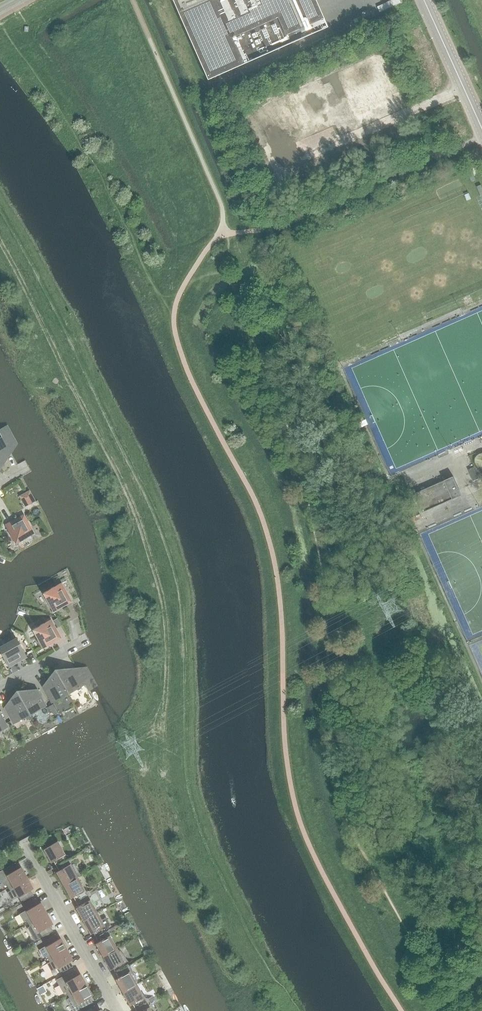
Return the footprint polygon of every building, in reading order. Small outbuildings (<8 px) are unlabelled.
[(207,80),(327,27),(319,10),(315,0),(172,0),(207,80)] [(1,466),(6,460),(2,453),(8,450),(10,453),(1,436),(0,437),(0,466),(1,466)] [(472,481),(478,478),(473,467),(467,469),(472,481)] [(461,495),(459,489),(453,476),(414,494),(422,513),(461,495)] [(35,501),(29,490),(19,496),(25,507),(35,501)] [(15,544),(33,534),(23,515),(5,525),(15,544)] [(42,593),(52,611),(70,601),(60,583),(42,593)] [(31,630),(41,648),(60,638),(50,619),(31,630)] [(8,667),(26,656),(16,638),(0,647),(0,653),(8,667)] [(53,668),(55,671),(52,673),(51,673),(47,680),(50,686),(44,689),(43,686),(42,686),(51,703),(68,694),(69,697),(70,697),(53,667),(53,668)] [(53,667),(70,697),(68,693),(85,684),(75,668),(76,671),(71,674),(67,668),(59,669),(56,671),(53,667)] [(15,688),(15,689),(31,718),(30,715),(45,706),(46,706),(37,689),(36,689),(38,692),(32,696),(29,690),(21,690),(17,692),(15,688)] [(31,718),(15,689),(14,689),(17,693),(13,695),(13,694),(8,701),(12,707),(6,710),(4,707),(3,708),(13,724),(29,715),(31,718)] [(53,861),(55,865),(67,859),(57,841),(43,849),(50,862),(53,861)] [(77,877),(67,859),(55,865),(58,870),(55,872),(62,885),(77,877)] [(8,888),(27,877),(22,869),(21,869),(19,870),(15,863),(0,871),(0,880),(4,886),(6,885),(8,888)] [(31,886),(27,877),(8,888),(10,891),(7,892),(11,900),(18,896),(21,902),(33,895),(33,894),(32,894),(29,887),(31,886)] [(73,896),(75,901),(87,895),(77,877),(62,885),(70,898),(73,896)] [(75,907),(82,921),(97,913),(87,895),(75,901),(78,906),(75,907)] [(26,920),(28,923),(46,913),(42,904),(41,905),(39,906),(35,899),(35,898),(23,905),(26,910),(19,914),(23,922),(26,920)] [(51,922),(46,913),(28,923),(29,926),(27,928),(34,941),(53,930),(52,930),(48,923),(50,922),(51,922)] [(92,932),(95,937),(106,930),(97,913),(82,921),(89,934),(92,932)] [(95,943),(102,956),(116,948),(106,930),(95,937),(98,941),(95,943)] [(46,956),(47,959),(66,949),(61,940),(59,942),(55,935),(55,934),(42,941),(45,946),(39,950),(43,957),(46,956)] [(112,968),(115,972),(126,966),(116,948),(102,956),(109,969),(112,968)] [(71,957),(66,949),(47,959),(49,962),(46,963),(51,971),(57,968),(60,973),(72,966),(68,959),(70,957),(70,958),(71,957)] [(114,979),(122,992),(136,984),(126,966),(115,972),(117,977),(114,979)] [(66,992),(67,995),(86,984),(81,976),(80,976),(81,976),(78,977),(74,970),(75,970),(74,969),(55,980),(63,993),(66,992)] [(86,984),(67,995),(69,997),(66,999),(73,1010),(75,1010),(92,1002),(92,1001),(88,994),(90,993),(91,993),(86,984)] [(132,1003),(135,1008),(146,1002),(136,984),(122,992),(129,1005),(132,1003)] [(42,986),(37,989),(40,994),(45,992),(42,986)] [(146,1002),(135,1008),(136,1010),(151,1010),(146,1002)]
